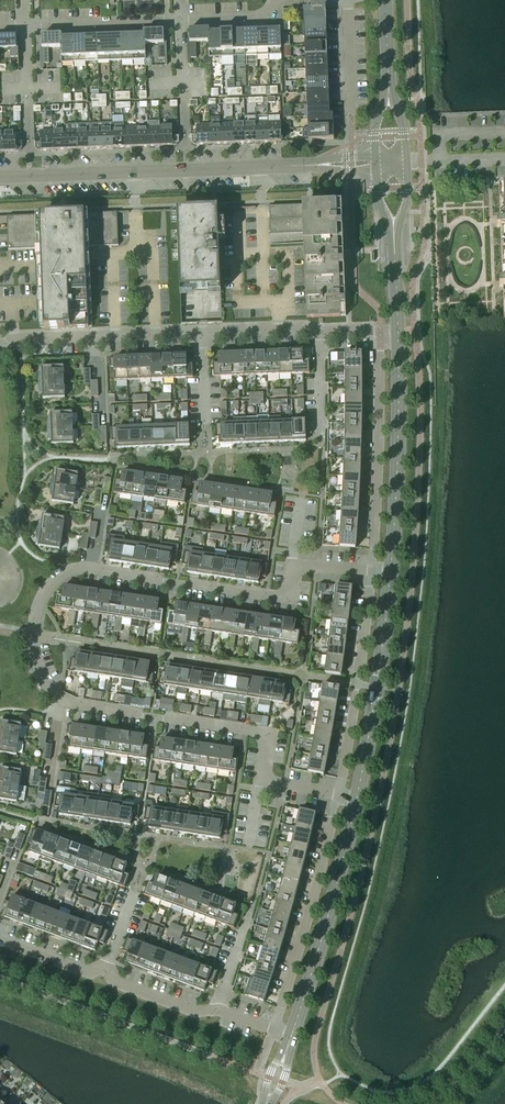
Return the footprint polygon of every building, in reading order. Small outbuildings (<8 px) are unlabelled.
[(326,21),(326,9),(325,3),(311,4),(311,9),(303,9),(304,22),(326,21)] [(326,33),(326,21),(304,22),(304,34),(326,33)] [(209,43),(208,33),(209,33),(209,29),(189,30),(189,42),(188,42),(188,59),(196,58),(196,43),(208,43),(209,43)] [(269,56),(268,30),(256,31),(257,56),(269,56)] [(281,55),(280,30),(268,30),(269,56),(281,55)] [(164,43),(163,31),(143,32),(144,35),(144,45),(145,45),(158,44),(158,60),(166,60),(166,43),(164,43)] [(245,57),(244,31),(232,32),(233,57),(245,57)] [(257,56),(256,31),(244,31),(245,57),(257,56)] [(146,60),(145,45),(144,45),(144,35),(143,32),(143,35),(132,36),(133,61),(146,60)] [(221,58),(220,32),(209,33),(208,33),(209,43),(208,43),(209,58),(221,58)] [(233,57),(232,32),(220,32),(221,58),(233,57)] [(327,45),(326,33),(304,34),(305,46),(327,45)] [(61,38),(62,38),(62,35),(41,36),(42,48),(40,48),(41,64),(49,64),(48,49),(61,48),(61,38)] [(121,61),(120,36),(108,37),(109,62),(121,61)] [(133,61),(132,36),(120,36),(121,61),(133,61)] [(16,37),(0,37),(0,50),(10,50),(11,65),(19,65),(18,49),(16,49),(16,37)] [(86,63),(85,37),(73,38),(74,63),(86,63)] [(98,62),(97,37),(85,37),(86,63),(98,62)] [(109,62),(108,37),(97,37),(98,62),(109,62)] [(74,63),(73,38),(62,38),(61,38),(61,48),(61,64),(74,63)] [(327,57),(327,45),(305,46),(305,57),(327,57)] [(328,68),(327,57),(305,57),(306,69),(328,68)] [(328,80),(328,68),(306,69),(306,81),(328,80)] [(329,92),(328,80),(306,81),(306,93),(329,92)] [(329,104),(329,92),(306,93),(307,105),(329,104)] [(330,115),(329,104),(307,105),(307,117),(329,116),(329,115),(330,115)] [(330,128),(330,115),(329,115),(329,116),(307,117),(308,129),(330,128)] [(257,143),(256,123),(256,117),(244,117),(245,124),(244,124),(245,144),(257,143)] [(160,147),(159,127),(159,122),(147,122),(148,128),(148,147),(160,147)] [(113,149),(112,129),(112,123),(100,124),(101,149),(113,149)] [(269,143),(268,123),(256,123),(257,143),(269,143)] [(281,142),(281,131),(281,123),(268,123),(269,143),(281,142)] [(89,150),(88,124),(76,125),(76,130),(77,150),(89,150)] [(101,149),(100,124),(88,124),(89,150),(101,149)] [(233,144),(233,124),(221,125),(222,145),(233,144)] [(245,144),(244,124),(233,124),(233,144),(245,144)] [(210,145),(209,125),(197,126),(197,137),(191,137),(191,141),(191,143),(192,144),(193,145),(194,145),(195,146),(210,145)] [(222,145),(221,125),(209,125),(210,145),(222,145)] [(172,138),(172,127),(159,127),(160,147),(175,146),(176,146),(177,145),(178,144),(178,143),(179,142),(178,138),(172,138)] [(125,148),(124,128),(112,129),(113,149),(125,148)] [(137,148),(136,128),(124,128),(125,148),(137,148)] [(148,128),(136,128),(137,148),(148,147),(148,128)] [(330,140),(330,128),(308,129),(308,141),(330,140)] [(77,150),(76,130),(64,131),(65,150),(77,150)] [(53,151),(52,131),(40,132),(40,143),(34,143),(35,147),(35,149),(35,150),(36,151),(37,151),(39,151),(53,151)] [(65,150),(64,131),(52,131),(53,151),(65,150)] [(16,144),(15,132),(3,133),(4,153),(19,152),(20,152),(21,151),(21,150),(22,149),(22,148),(22,144),(16,144)] [(346,317),(342,205),(269,207),(270,234),(303,233),(304,247),(306,318),(346,317)] [(221,289),(219,241),(218,209),(177,211),(177,212),(180,291),(221,289)] [(89,328),(86,268),(86,248),(118,246),(117,213),(7,217),(7,250),(41,249),(44,330),(89,328)] [(500,215),(500,222),(497,222),(497,228),(504,228),(504,215),(500,215)] [(279,375),(278,351),(277,352),(275,352),(273,353),(266,353),(267,375),(279,375)] [(291,375),(290,352),(284,352),(282,352),(280,351),(278,351),(279,375),(291,375)] [(255,376),(254,352),(253,353),(251,353),(249,354),(243,354),(244,376),(255,376)] [(267,375),(266,353),(260,353),(258,353),(256,352),(254,352),(255,376),(267,375)] [(309,374),(309,361),(303,361),(303,352),(290,352),(291,375),(305,374),(309,374)] [(362,371),(362,353),(356,353),(356,352),(356,353),(344,353),(345,371),(362,371)] [(232,377),(231,353),(229,353),(227,354),(226,354),(219,355),(219,364),(213,364),(213,378),(232,377)] [(244,376),(243,354),(236,354),(234,354),(233,353),(231,353),(232,377),(244,376)] [(163,380),(162,356),(160,356),(158,356),(157,357),(150,357),(151,380),(163,380)] [(175,379),(174,356),(167,357),(166,356),(164,356),(162,356),(163,380),(175,379)] [(193,378),(193,365),(187,365),(186,356),(174,356),(175,379),(186,379),(193,378)] [(139,380),(138,357),(137,357),(135,357),(133,358),(126,358),(127,381),(139,380)] [(151,380),(150,357),(144,358),(142,357),(140,357),(138,357),(139,380),(151,380)] [(127,381),(126,358),(120,359),(118,358),(116,358),(114,358),(112,358),(111,358),(109,359),(110,362),(110,367),(114,367),(115,381),(114,381),(127,381)] [(64,383),(63,367),(42,368),(42,374),(40,374),(40,376),(39,379),(39,381),(39,384),(64,383)] [(362,389),(362,371),(345,371),(345,389),(362,389)] [(65,398),(64,383),(39,384),(39,386),(39,388),(40,391),(41,393),(42,393),(43,399),(65,398)] [(362,406),(362,389),(345,389),(345,406),(362,406)] [(362,424),(362,409),(362,406),(345,406),(345,424),(362,424)] [(73,428),(72,413),(50,413),(51,419),(49,420),(48,422),(48,424),(48,427),(48,429),(73,428)] [(154,447),(153,427),(151,427),(151,420),(142,421),(142,427),(141,427),(142,448),(154,447)] [(312,434),(311,421),(307,421),(293,422),(294,442),(306,442),(306,434),(312,434)] [(282,443),(281,422),(269,423),(270,443),(282,443)] [(294,442),(293,422),(281,422),(282,443),(294,442)] [(246,444),(245,423),(233,424),(234,444),(246,444)] [(258,443),(257,423),(245,423),(246,444),(258,443)] [(270,443),(269,423),(257,423),(258,443),(270,443)] [(234,444),(233,424),(215,425),(216,438),(222,438),(222,445),(234,444)] [(362,442),(362,424),(345,424),(344,442),(362,442)] [(195,439),(195,425),(176,426),(177,447),(190,446),(189,439),(195,439)] [(177,447),(176,426),(165,427),(165,447),(177,447)] [(142,448),(141,427),(129,428),(130,448),(142,448)] [(165,447),(165,427),(153,427),(154,447),(165,447)] [(74,444),(73,428),(48,429),(48,432),(48,434),(49,437),(50,439),(51,439),(52,445),(74,444)] [(130,448),(129,428),(111,429),(111,442),(117,442),(117,449),(130,448)] [(361,460),(362,442),(344,442),(344,459),(361,460)] [(360,477),(361,460),(344,459),(343,477),(360,477)] [(77,480),(78,474),(56,471),(56,477),(54,476),(53,479),(52,481),(51,483),(51,486),(76,490),(81,490),(81,484),(81,482),(79,480),(77,480)] [(132,497),(135,473),(133,473),(132,473),(130,473),(123,472),(121,482),(115,481),(113,494),(132,497)] [(143,498),(147,476),(140,475),(139,474),(137,473),(135,473),(132,497),(143,498)] [(155,500),(159,477),(157,476),(155,477),(153,477),(147,476),(143,498),(155,500)] [(167,502),(170,479),(164,478),(162,478),(160,477),(159,477),(155,500),(167,502)] [(360,495),(360,477),(343,477),(342,494),(360,495)] [(109,495),(111,479),(104,478),(102,490),(102,494),(109,495)] [(185,504),(187,491),(181,491),(182,481),(170,479),(167,502),(185,504)] [(210,508),(213,486),(200,484),(199,493),(193,492),(191,505),(210,508)] [(74,505),(76,490),(51,486),(51,488),(51,491),(51,493),(51,496),(53,496),(52,502),(74,505)] [(222,510),(225,487),(223,486),(221,487),(219,487),(213,486),(210,508),(222,510)] [(233,512),(237,489),(230,488),(228,488),(226,487),(225,487),(222,510),(233,512)] [(100,506),(102,494),(102,490),(96,489),(93,505),(100,506)] [(247,496),(248,490),(246,490),(245,490),(243,490),(237,489),(233,512),(245,514),(247,496)] [(258,506),(260,493),(253,492),(252,491),(250,490),(248,490),(247,496),(245,514),(256,515),(258,506)] [(256,515),(275,518),(276,505),(271,504),(272,495),(260,493),(258,506),(256,515)] [(358,513),(360,495),(342,494),(341,512),(358,513)] [(357,530),(358,513),(341,512),(340,529),(357,530)] [(62,534),(64,519),(43,515),(42,521),(40,521),(39,523),(38,526),(38,528),(37,530),(62,534)] [(95,539),(98,524),(91,523),(89,535),(88,538),(95,539)] [(356,549),(357,530),(340,529),(339,547),(356,549)] [(60,550),(62,534),(37,530),(37,533),(37,535),(37,538),(37,540),(39,541),(38,547),(60,550)] [(87,550),(88,538),(89,535),(82,533),(80,549),(87,550)] [(122,563),(125,543),(106,540),(104,553),(110,554),(109,561),(122,563)] [(133,565),(136,545),(125,543),(122,563),(133,565)] [(170,563),(176,564),(179,546),(161,543),(160,548),(157,569),(169,570),(170,563)] [(145,567),(148,547),(136,545),(133,565),(145,567)] [(157,569),(160,548),(148,547),(145,567),(157,569)] [(187,573),(198,575),(202,550),(203,550),(203,549),(185,547),(182,565),(188,566),(187,573)] [(210,577),(214,552),(203,550),(202,550),(198,575),(210,577)] [(223,579),(226,558),(214,557),(211,577),(223,579)] [(234,580),(238,560),(226,558),(223,579),(234,580)] [(246,582),(249,562),(238,560),(234,580),(246,582)] [(266,578),(268,565),(249,562),(246,582),(259,584),(260,577),(266,578)] [(351,605),(352,594),(353,587),(335,586),(333,603),(351,605)] [(73,611),(76,589),(64,587),(62,596),(56,595),(54,609),(69,611),(73,611)] [(84,613),(88,590),(86,589),(84,590),(83,590),(76,589),(73,611),(69,611),(68,618),(75,619),(76,612),(84,613)] [(96,615),(99,592),(93,591),(91,591),(90,590),(88,590),(84,613),(93,614),(92,621),(98,622),(99,615),(96,615)] [(108,617),(111,593),(110,593),(108,593),(106,593),(99,592),(96,615),(99,615),(108,617)] [(120,618),(123,596),(117,595),(115,594),(113,594),(111,593),(108,617),(116,618),(115,625),(122,626),(122,625),(123,619),(120,618)] [(131,620),(135,597),(133,597),(131,597),(130,597),(123,596),(120,618),(123,619),(122,625),(130,627),(131,620)] [(143,622),(146,600),(140,599),(138,598),(137,597),(135,597),(131,620),(140,621),(139,628),(145,629),(146,622),(143,622)] [(161,625),(163,612),(157,611),(159,601),(146,600),(143,622),(146,622),(161,625)] [(348,623),(351,605),(333,603),(331,621),(348,623)] [(186,628),(189,606),(177,604),(175,613),(169,613),(167,626),(182,628),(186,628)] [(197,630),(201,607),(199,606),(197,607),(195,607),(189,606),(186,628),(182,628),(181,635),(188,636),(189,629),(197,630)] [(209,632),(212,609),(206,608),(204,608),(203,607),(201,607),(197,630),(206,631),(205,638),(211,639),(212,632),(209,632)] [(221,634),(224,610),(222,610),(221,610),(219,610),(212,609),(209,632),(212,632),(221,634)] [(233,635),(236,613),(229,612),(228,611),(226,611),(224,610),(221,634),(229,635),(228,642),(235,643),(236,636),(233,635)] [(244,637),(248,614),(246,614),(244,614),(242,614),(236,613),(233,635),(236,636),(244,637)] [(256,639),(260,617),(253,616),(251,615),(249,614),(248,614),(244,637),(253,638),(252,645),(258,646),(259,640),(259,639),(256,639)] [(268,641),(272,617),(270,617),(268,617),(266,618),(260,617),(256,639),(259,639),(259,640),(268,641)] [(280,642),(283,620),(277,619),(275,618),(273,618),(272,617),(268,641),(277,642),(276,649),(282,650),(283,643),(280,642)] [(298,645),(300,632),(294,631),(295,622),(283,620),(280,642),(283,643),(298,645)] [(346,641),(348,623),(331,621),(329,638),(346,641)] [(344,658),(346,641),(329,638),(327,656),(344,658)] [(87,674),(90,654),(78,652),(77,659),(71,658),(69,672),(87,674)] [(99,676),(102,656),(90,654),(87,674),(99,676)] [(111,678),(114,658),(102,656),(99,676),(111,678)] [(341,676),(344,658),(327,656),(324,674),(341,676)] [(122,680),(125,659),(114,658),(111,678),(122,680)] [(134,681),(137,661),(125,659),(122,680),(134,681)] [(152,684),(154,671),(148,670),(149,663),(137,661),(134,681),(152,684)] [(177,688),(180,668),(167,666),(166,673),(160,672),(158,685),(177,688)] [(188,690),(191,669),(180,668),(177,688),(178,688),(177,694),(186,696),(187,689),(188,690)] [(200,691),(203,671),(191,669),(188,690),(200,691)] [(212,693),(215,673),(203,671),(200,691),(212,693)] [(224,695),(227,675),(215,673),(212,693),(224,695)] [(236,697),(239,676),(227,675),(224,695),(236,697)] [(247,698),(250,678),(239,676),(236,697),(235,702),(247,704),(247,698)] [(259,700),(262,680),(250,678),(247,698),(259,700)] [(271,702),(274,682),(262,680),(259,700),(271,702)] [(289,705),(291,692),(285,691),(286,684),(274,682),(271,702),(289,705)] [(337,705),(340,687),(323,685),(320,703),(337,705)] [(334,723),(337,705),(320,703),(317,720),(334,723)] [(331,740),(334,723),(317,720),(314,737),(331,740)] [(21,725),(0,721),(0,737),(19,740),(21,725)] [(81,750),(85,728),(78,727),(77,726),(75,725),(73,725),(71,725),(69,725),(68,725),(68,729),(68,734),(71,734),(69,748),(81,750)] [(93,752),(97,729),(95,728),(93,729),(91,729),(85,728),(81,750),(93,752)] [(105,754),(108,731),(102,730),(100,730),(99,729),(97,729),(93,752),(105,754)] [(46,744),(47,732),(40,731),(38,747),(45,748),(43,760),(50,761),(52,745),(46,744)] [(117,756),(120,732),(118,732),(117,732),(115,732),(108,731),(105,754),(117,756)] [(128,757),(132,735),(125,734),(124,733),(122,733),(120,732),(117,756),(128,757)] [(149,747),(143,746),(144,737),(132,735),(128,757),(147,760),(149,747)] [(19,740),(0,737),(0,753),(17,756),(19,740)] [(328,758),(331,740),(314,737),(311,755),(328,758)] [(171,764),(174,741),(162,739),(161,749),(155,748),(153,761),(171,764)] [(183,765),(186,742),(184,742),(183,742),(181,742),(174,741),(171,764),(183,765)] [(195,767),(198,745),(191,744),(190,743),(188,742),(186,742),(183,765),(195,767)] [(206,769),(210,746),(208,746),(206,746),(204,746),(198,745),(195,767),(206,769)] [(218,771),(221,748),(215,747),(213,747),(211,746),(210,746),(206,769),(218,771)] [(236,773),(238,760),(232,760),(234,750),(221,748),(218,771),(236,773)] [(324,776),(328,758),(311,755),(307,772),(324,776)] [(22,771),(0,768),(0,784),(19,787),(22,771)] [(45,791),(47,779),(40,778),(38,793),(45,794),(45,791)] [(26,788),(19,787),(0,784),(0,800),(17,803),(17,800),(24,801),(26,788)] [(71,817),(74,797),(70,796),(71,789),(57,788),(56,794),(54,807),(60,808),(59,815),(71,817)] [(50,807),(52,792),(45,791),(45,794),(43,806),(50,807)] [(83,819),(86,799),(74,797),(71,817),(83,819)] [(95,820),(98,800),(86,799),(83,819),(95,820)] [(107,822),(110,802),(98,800),(95,820),(107,822)] [(118,824),(121,804),(110,802),(107,822),(118,824)] [(138,820),(140,807),(121,804),(118,824),(131,826),(132,819),(138,820)] [(161,830),(164,810),(146,808),(144,821),(150,821),(149,829),(161,830)] [(173,832),(176,812),(164,810),(161,830),(173,832)] [(312,832),(315,820),(316,814),(299,810),(295,827),(312,832)] [(184,834),(187,814),(176,812),(173,832),(184,834)] [(196,836),(199,816),(187,814),(184,834),(196,836)] [(208,838),(211,817),(199,816),(196,836),(208,838)] [(227,833),(229,820),(211,817),(208,838),(220,839),(221,832),(227,833)] [(308,849),(312,832),(295,827),(291,845),(308,849)] [(41,857),(49,836),(43,833),(41,832),(40,831),(38,831),(36,830),(34,830),(33,830),(32,833),(31,838),(34,839),(29,852),(41,857)] [(20,851),(25,836),(19,834),(15,845),(13,848),(14,849),(20,851)] [(52,861),(60,839),(59,838),(57,838),(55,838),(49,836),(41,857),(40,860),(51,864),(52,861)] [(63,865),(71,844),(65,842),(63,841),(62,840),(60,839),(52,861),(63,865)] [(9,860),(14,849),(13,848),(15,845),(8,843),(3,858),(9,860)] [(74,869),(82,847),(81,847),(79,846),(77,846),(71,844),(63,865),(74,869)] [(304,866),(308,849),(291,845),(287,862),(304,866)] [(85,874),(93,852),(87,850),(86,849),(84,848),(82,847),(74,869),(85,874)] [(96,878),(105,855),(103,855),(101,855),(100,855),(93,852),(85,874),(96,878)] [(108,882),(115,861),(109,858),(108,857),(106,856),(105,855),(96,878),(108,882)] [(125,888),(130,876),(124,874),(127,865),(115,861),(108,882),(125,888)] [(299,883),(304,866),(287,862),(283,879),(299,883)] [(22,873),(25,866),(19,864),(16,871),(22,873)] [(44,882),(47,876),(40,873),(38,879),(44,882)] [(18,884),(21,877),(15,874),(12,882),(18,884)] [(51,884),(53,878),(47,876),(44,882),(51,884)] [(161,902),(169,879),(168,879),(166,879),(164,879),(157,876),(154,885),(148,883),(144,895),(161,902)] [(172,906),(180,885),(174,882),(173,881),(171,880),(169,879),(161,902),(172,906)] [(295,900),(299,883),(283,879),(278,896),(295,900)] [(41,891),(43,885),(37,882),(34,888),(41,891)] [(66,891),(68,886),(62,883),(59,889),(66,891)] [(48,893),(50,887),(43,885),(41,891),(48,893)] [(183,910),(192,888),(190,887),(188,887),(186,887),(180,885),(172,906),(183,910)] [(73,894),(75,888),(68,886),(66,891),(73,894)] [(194,914),(202,893),(196,890),(195,889),(193,888),(192,888),(183,910),(194,914)] [(64,897),(66,891),(59,889),(57,895),(64,897)] [(89,898),(91,892),(84,890),(82,896),(89,898)] [(70,900),(73,894),(66,891),(64,897),(70,900)] [(96,901),(98,895),(91,892),(89,898),(96,901)] [(206,918),(214,896),(212,895),(210,895),(209,895),(202,893),(194,914),(206,918)] [(111,906),(115,897),(109,895),(105,904),(111,906)] [(217,922),(225,901),(218,899),(217,898),(215,897),(214,896),(206,918),(217,922)] [(290,917),(295,900),(278,896),(273,913),(290,917)] [(17,922),(24,901),(12,897),(13,898),(8,910),(4,909),(3,914),(0,916),(2,917),(3,918),(5,919),(7,920),(9,920),(10,920),(17,922)] [(85,907),(88,901),(81,899),(79,905),(85,907)] [(27,927),(36,905),(24,901),(17,922),(23,925),(24,926),(26,927),(27,927)] [(92,910),(94,904),(88,901),(85,907),(92,910)] [(234,929),(239,916),(233,914),(236,905),(225,901),(217,922),(234,929)] [(39,931),(47,909),(36,905),(27,927),(29,928),(31,928),(33,928),(39,931)] [(106,919),(110,910),(104,907),(100,917),(106,919)] [(50,936),(58,914),(47,909),(39,931),(45,933),(46,934),(48,935),(50,936)] [(148,920),(151,912),(145,910),(142,918),(148,920)] [(285,934),(290,917),(273,913),(269,929),(285,934)] [(61,939),(69,918),(58,914),(50,936),(51,936),(53,937),(55,937),(61,939)] [(160,924),(162,917),(156,915),(154,922),(160,924)] [(72,944),(80,922),(69,918),(61,939),(67,941),(69,942),(70,943),(72,944)] [(144,933),(147,923),(141,921),(138,931),(144,933)] [(83,947),(91,926),(80,922),(72,944),(74,945),(75,945),(77,945),(83,947)] [(175,932),(177,926),(171,923),(169,929),(175,932)] [(156,935),(158,928),(152,925),(150,933),(156,935)] [(104,945),(109,932),(91,926),(83,947),(95,951),(98,943),(104,945)] [(182,934),(184,928),(177,926),(175,932),(182,934)] [(173,938),(175,932),(169,929),(166,936),(173,938)] [(280,951),(285,934),(269,929),(264,946),(280,951)] [(198,939),(200,933),(193,930),(191,936),(198,939)] [(180,940),(181,936),(182,934),(175,932),(173,938),(180,940)] [(205,941),(207,935),(200,933),(198,939),(205,941)] [(220,947),(224,937),(218,935),(214,945),(220,947)] [(136,968),(145,946),(127,939),(123,952),(128,954),(125,963),(132,965),(133,966),(135,967),(136,968)] [(194,948),(197,942),(190,939),(188,945),(194,948)] [(201,950),(204,944),(197,942),(194,948),(201,950)] [(148,971),(156,950),(145,946),(136,968),(138,968),(140,969),(142,969),(148,971)] [(275,968),(280,951),(264,946),(259,963),(275,968)] [(216,959),(219,950),(213,948),(210,957),(216,959)] [(159,976),(167,954),(156,950),(148,971),(154,973),(156,975),(157,976),(159,976)] [(170,979),(178,958),(167,954),(159,976),(160,977),(162,977),(164,977),(170,979)] [(181,984),(189,962),(178,958),(170,979),(176,982),(178,983),(179,984),(181,984)] [(192,988),(200,966),(189,962),(181,984),(183,985),(184,985),(186,985),(192,988)] [(270,985),(275,968),(259,963),(253,980),(270,985)] [(213,985),(218,973),(200,966),(192,988),(204,992),(207,983),(213,985)] [(264,1003),(270,985),(253,980),(250,979),(244,996),(259,1001),(258,1001),(259,1001),(264,1003)]
